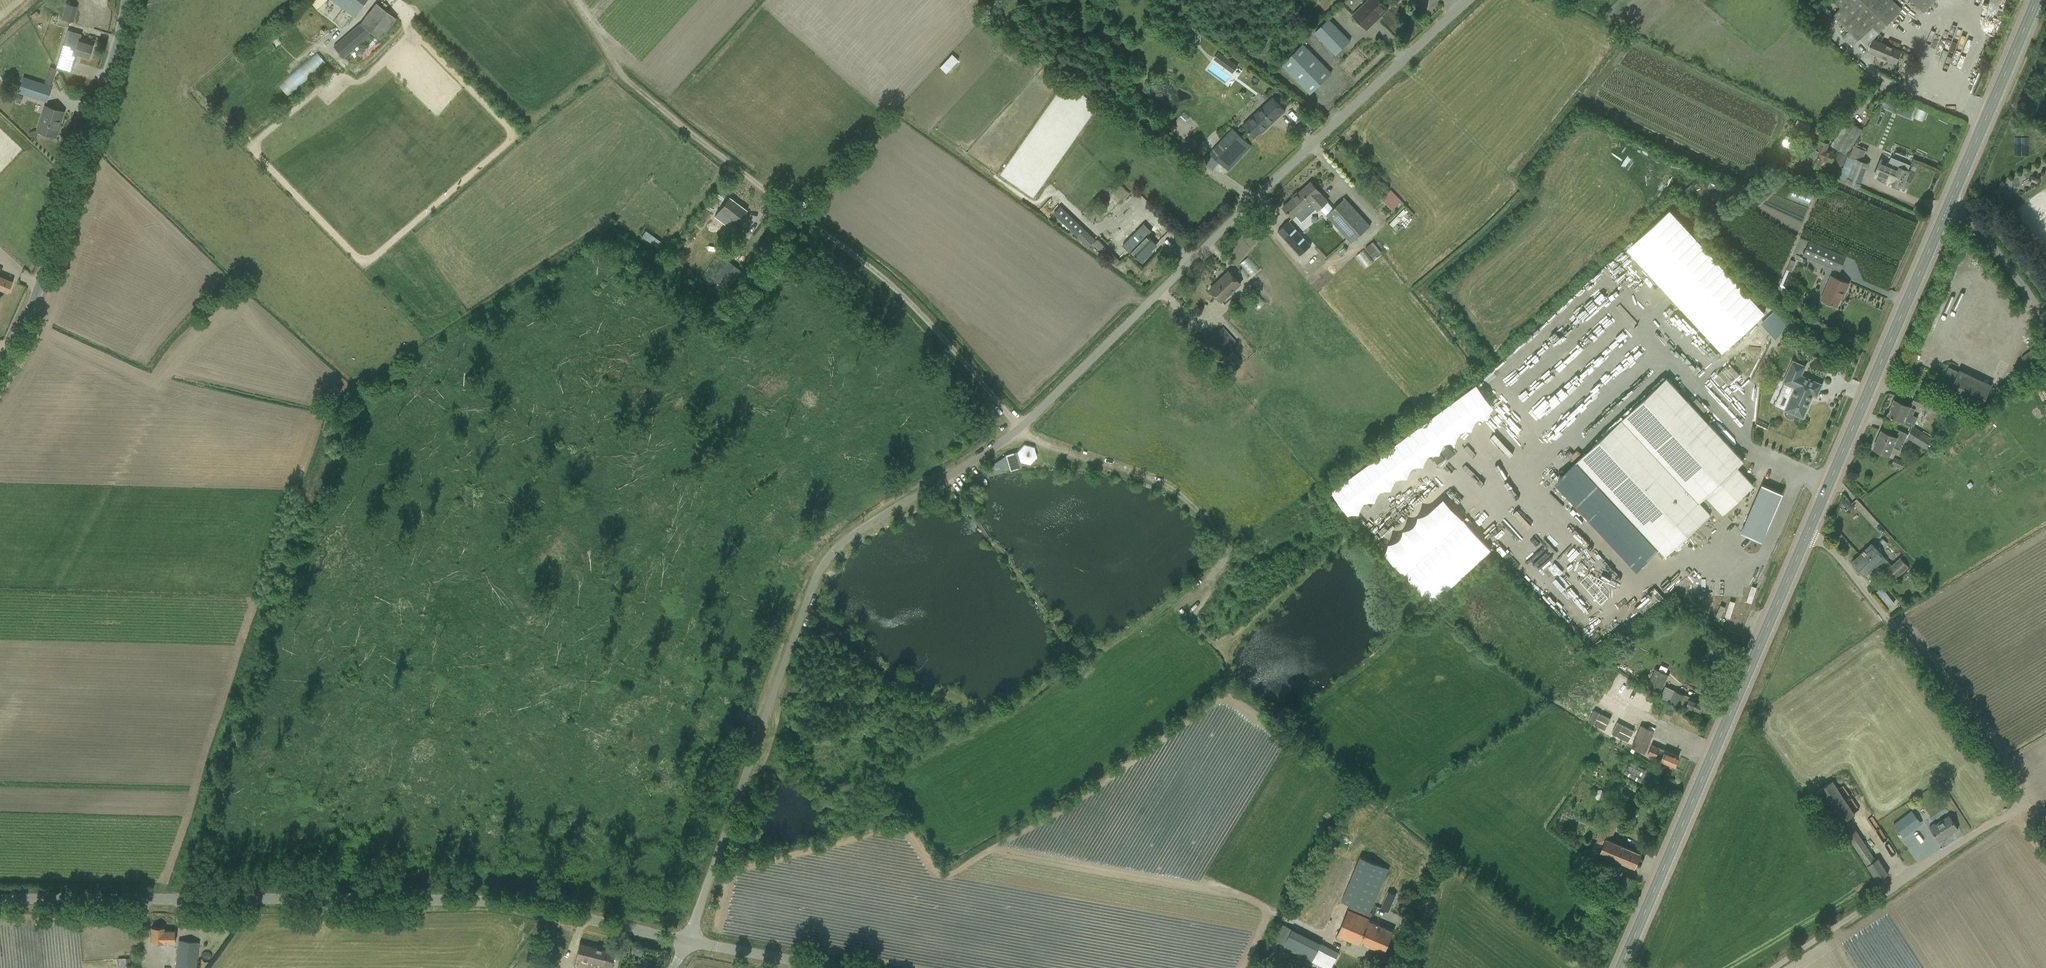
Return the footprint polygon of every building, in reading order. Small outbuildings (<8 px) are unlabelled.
[(321,11),(331,1),(331,0),(317,0),(314,4),(321,11)] [(363,5),(366,0),(332,0),(354,16),(363,5)] [(1381,1),(1380,0),(1368,0),(1353,15),(1360,22),(1367,30),(1388,8),(1381,1)] [(1833,0),(1841,8),(1834,16),(1849,31),(1842,37),(1852,47),(1860,39),(1866,45),(1879,32),(1902,8),(1895,1),(1893,0),(1834,0),(1833,0)] [(1916,4),(1923,11),(1934,0),(1912,0),(1916,4)] [(70,21),(74,5),(67,3),(62,18),(70,21)] [(380,39),(390,26),(396,18),(383,8),(376,3),(370,11),(360,24),(334,46),(343,57),(372,33),(380,39)] [(1328,19),(1314,33),(1316,35),(1328,48),(1335,55),(1350,41),(1343,34),(1330,21),(1328,19)] [(1824,21),(1821,25),(1828,33),(1832,30),(1824,21)] [(1895,25),(1903,31),(1906,28),(1898,21),(1895,25)] [(53,26),(48,45),(80,55),(89,57),(93,45),(84,42),(79,41),(77,46),(65,42),(68,30),(53,26)] [(1901,51),(1874,40),(1869,52),(1896,63),(1901,51)] [(1282,66),(1303,87),(1310,94),(1331,73),(1304,45),(1282,66)] [(286,86),(295,95),(330,64),(322,54),(286,86)] [(952,74),(962,61),(954,55),(944,68),(952,74)] [(1246,66),(1245,67),(1233,57),(1229,62),(1247,78),(1253,72),(1246,66)] [(23,77),(18,92),(47,102),(52,86),(50,86),(56,69),(50,66),(44,84),(23,77)] [(1273,97),(1243,125),(1247,130),(1254,137),(1272,121),(1273,122),(1285,110),(1279,103),(1273,97)] [(64,112),(54,109),(45,106),(37,131),(55,137),(56,136),(54,136),(59,120),(61,120),(64,112)] [(1929,122),(1932,112),(1920,109),(1917,119),(1929,122)] [(1877,116),(1874,121),(1881,124),(1883,119),(1877,116)] [(1848,128),(1842,125),(1830,145),(1846,155),(1862,130),(1851,123),(1848,128)] [(1251,146),(1244,139),(1233,128),(1209,154),(1203,161),(1212,169),(1219,161),(1228,170),(1251,146)] [(1789,137),(1786,145),(1793,148),(1796,140),(1789,137)] [(1818,168),(1822,160),(1829,163),(1834,152),(1826,149),(1828,144),(1815,138),(1811,148),(1808,154),(1813,156),(1810,164),(1818,168)] [(1849,155),(1844,168),(1850,171),(1848,176),(1861,181),(1868,164),(1861,161),(1866,150),(1853,145),(1849,155)] [(1840,153),(1836,159),(1843,163),(1847,157),(1840,153)] [(1172,156),(1167,161),(1175,168),(1180,163),(1172,156)] [(1881,160),(1874,175),(1891,183),(1890,185),(1892,186),(1899,189),(1900,186),(1903,187),(1906,181),(1902,180),(1907,171),(1906,170),(1908,166),(1891,158),(1889,164),(1881,160)] [(1801,177),(1813,183),(1818,171),(1805,166),(1801,177)] [(1019,194),(1023,189),(1014,182),(1010,187),(1019,194)] [(1311,201),(1310,202),(1315,207),(1318,210),(1328,201),(1320,193),(1321,193),(1311,182),(1301,191),(1311,201)] [(1798,186),(1793,199),(1813,207),(1818,195),(1798,186)] [(1043,189),(1038,195),(1043,200),(1049,193),(1043,189)] [(1394,210),(1402,202),(1391,190),(1381,199),(1394,210)] [(1301,191),(1283,207),(1293,218),(1296,215),(1301,220),(1315,207),(1310,202),(1301,191)] [(1719,192),(1713,196),(1719,204),(1725,201),(1719,192)] [(1105,195),(1100,200),(1105,205),(1110,199),(1105,195)] [(737,224),(741,219),(747,211),(729,197),(719,210),(737,224)] [(1338,228),(1356,211),(1345,198),(1327,215),(1338,228)] [(1083,241),(1090,233),(1067,212),(1061,205),(1053,213),(1083,241)] [(1356,211),(1338,228),(1352,242),(1370,226),(1356,211)] [(1408,211),(1392,224),(1397,231),(1414,217),(1408,211)] [(1289,221),(1278,231),(1300,256),(1311,246),(1289,221)] [(1154,238),(1159,232),(1149,223),(1144,228),(1154,238)] [(1141,230),(1126,246),(1131,251),(1135,255),(1142,262),(1147,256),(1147,255),(1156,245),(1149,238),(1146,235),(1141,230)] [(645,231),(641,237),(656,248),(660,242),(645,231)] [(1636,245),(1639,252),(1651,245),(1647,239),(1636,245)] [(1803,255),(1840,271),(1846,256),(1809,241),(1803,255)] [(1373,242),(1365,248),(1373,259),(1381,253),(1373,242)] [(1617,266),(1624,276),(1637,266),(1629,256),(1617,266)] [(1255,280),(1265,272),(1253,258),(1244,265),(1255,280)] [(1790,259),(1783,277),(1785,278),(1788,270),(1791,271),(1795,261),(1790,259)] [(713,280),(727,290),(741,271),(727,261),(713,280)] [(1240,284),(1236,279),(1229,271),(1210,289),(1217,296),(1222,302),(1240,284)] [(8,293),(13,282),(0,276),(0,289),(8,293)] [(1849,283),(1840,279),(1831,276),(1821,299),(1828,302),(1837,306),(1843,291),(1845,292),(1849,283)] [(1255,301),(1260,313),(1269,309),(1265,298),(1255,301)] [(1803,298),(1798,304),(1804,309),(1809,304),(1803,298)] [(1567,322),(1585,309),(1579,301),(1561,313),(1567,322)] [(1776,309),(1766,318),(1779,331),(1788,322),(1776,309)] [(1592,339),(1599,336),(1594,325),(1587,328),(1592,339)] [(1203,344),(1218,362),(1220,361),(1229,370),(1240,360),(1232,351),(1239,345),(1223,327),(1216,332),(1203,344)] [(1629,337),(1642,346),(1647,339),(1634,330),(1629,337)] [(1766,335),(1757,343),(1764,350),(1773,342),(1766,335)] [(1792,362),(1783,383),(1795,388),(1786,411),(1793,414),(1803,418),(1811,399),(1809,399),(1811,394),(1816,396),(1822,384),(1812,380),(1801,376),(1804,367),(1792,362)] [(1980,410),(1987,394),(1992,385),(1959,370),(1958,371),(1949,367),(1939,387),(1949,391),(1947,395),(1980,410)] [(1434,425),(1336,489),(1359,525),(1413,489),(1407,481),(1407,476),(1494,419),(1509,419),(1509,410),(1495,389),(1502,384),(1505,384),(1506,381),(1503,377),(1496,377),(1434,417),(1434,425)] [(1577,460),(1659,548),(1666,555),(1717,507),(1722,513),(1735,502),(1736,502),(1741,498),(1740,497),(1752,485),(1736,468),(1744,461),(1737,454),(1666,378),(1577,460)] [(1726,395),(1740,418),(1749,412),(1745,405),(1752,401),(1749,396),(1759,391),(1752,379),(1726,395)] [(1912,403),(1929,411),(1933,402),(1915,395),(1912,403)] [(1914,426),(1917,417),(1913,415),(1915,409),(1910,407),(1894,400),(1887,415),(1891,416),(1890,417),(1892,417),(1902,421),(1906,422),(1914,426)] [(1955,413),(1952,419),(1959,422),(1962,416),(1955,413)] [(1561,427),(1569,436),(1575,430),(1563,417),(1557,423),(1561,427)] [(1907,437),(1927,450),(1933,440),(1914,427),(1907,437)] [(1900,449),(1907,433),(1899,430),(1896,437),(1881,430),(1873,448),(1883,452),(1890,455),(1893,447),(1900,449)] [(1469,444),(1465,448),(1476,460),(1480,456),(1469,444)] [(1017,452),(1007,455),(1011,466),(1020,463),(1017,452)] [(1905,462),(1894,457),(1891,464),(1892,465),(1891,467),(1899,471),(1900,468),(1902,469),(1905,462)] [(1420,513),(1427,522),(1457,498),(1450,489),(1420,513)] [(1846,499),(1842,503),(1850,511),(1854,506),(1846,499)] [(1416,500),(1412,503),(1417,511),(1422,508),(1416,500)] [(1400,527),(1408,515),(1400,509),(1392,521),(1400,527)] [(1463,520),(1404,574),(1432,604),(1491,549),(1463,520)] [(1866,570),(1872,576),(1887,561),(1871,544),(1851,562),(1862,574),(1866,570)] [(1604,556),(1600,560),(1612,571),(1615,567),(1604,556)] [(1887,561),(1882,567),(1885,571),(1884,572),(1892,580),(1907,567),(1900,558),(1892,565),(1891,566),(1887,561)] [(1650,598),(1660,608),(1673,594),(1662,585),(1650,598)] [(1577,586),(1575,590),(1584,597),(1586,593),(1577,586)] [(1894,603),(1881,587),(1875,593),(1887,609),(1894,603)] [(1654,669),(1646,687),(1659,693),(1667,676),(1654,669)] [(1619,689),(1623,693),(1631,684),(1626,680),(1619,689)] [(1630,686),(1628,696),(1636,697),(1638,688),(1630,686)] [(1665,686),(1660,697),(1669,701),(1680,705),(1680,704),(1700,713),(1704,703),(1672,689),(1665,686)] [(1644,694),(1639,703),(1645,706),(1649,697),(1644,694)] [(1601,705),(1606,708),(1611,701),(1606,698),(1601,705)] [(1629,745),(1635,729),(1633,729),(1617,722),(1611,738),(1629,745)] [(1636,730),(1629,747),(1644,753),(1650,740),(1653,731),(1640,726),(1638,730),(1636,730)] [(1652,744),(1648,754),(1655,757),(1655,758),(1674,767),(1679,756),(1652,744)] [(1643,785),(1648,775),(1630,765),(1624,776),(1643,785)] [(1888,873),(1883,865),(1877,857),(1875,859),(1848,818),(1854,814),(1832,781),(1816,792),(1837,824),(1843,832),(1844,831),(1877,881),(1888,873)] [(1095,805),(1103,809),(1106,803),(1097,799),(1095,805)] [(1921,824),(1911,810),(1892,824),(1905,841),(1908,838),(1906,835),(1921,824)] [(1958,829),(1952,821),(1949,816),(1936,825),(1935,823),(1929,827),(1933,832),(1938,840),(1950,833),(1950,834),(1958,829)] [(1098,817),(1095,824),(1104,828),(1107,822),(1098,817)] [(1603,844),(1603,845),(1637,860),(1640,852),(1610,840),(1618,822),(1609,819),(1603,833),(1601,832),(1597,841),(1603,844)] [(1603,845),(1600,853),(1634,867),(1637,860),(1603,845)] [(1896,856),(1904,871),(1917,864),(1909,850),(1896,856)] [(1360,942),(1361,943),(1370,922),(1368,921),(1371,914),(1370,913),(1389,869),(1361,857),(1342,901),(1351,904),(1341,926),(1337,935),(1359,944),(1360,942)] [(1395,894),(1388,891),(1380,908),(1388,912),(1395,894)] [(1384,953),(1390,940),(1371,933),(1375,924),(1370,922),(1361,943),(1384,953)] [(1282,924),(1273,942),(1311,960),(1325,967),(1333,950),(1293,928),(1293,929),(1282,924)] [(1371,933),(1390,940),(1394,932),(1375,924),(1371,933)] [(175,943),(175,941),(175,931),(164,930),(164,927),(152,927),(152,937),(152,943),(175,943)] [(199,942),(178,939),(175,967),(196,967),(199,942)] [(606,950),(579,943),(574,965),(585,967),(601,967),(606,950)] [(615,952),(606,950),(601,967),(611,967),(615,952)] [(126,958),(118,958),(118,966),(126,966),(126,958)]
